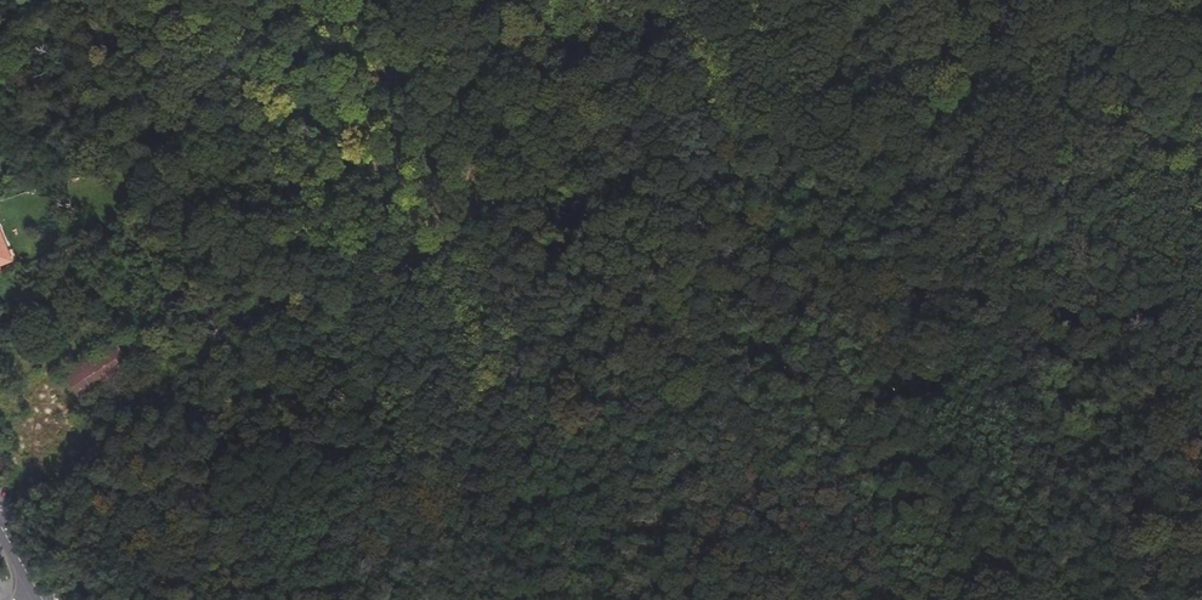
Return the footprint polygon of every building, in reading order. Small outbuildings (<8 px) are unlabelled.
[(9,260),(0,239),(0,264),(9,260)] [(114,344),(66,374),(81,399),(130,369),(114,344)]
